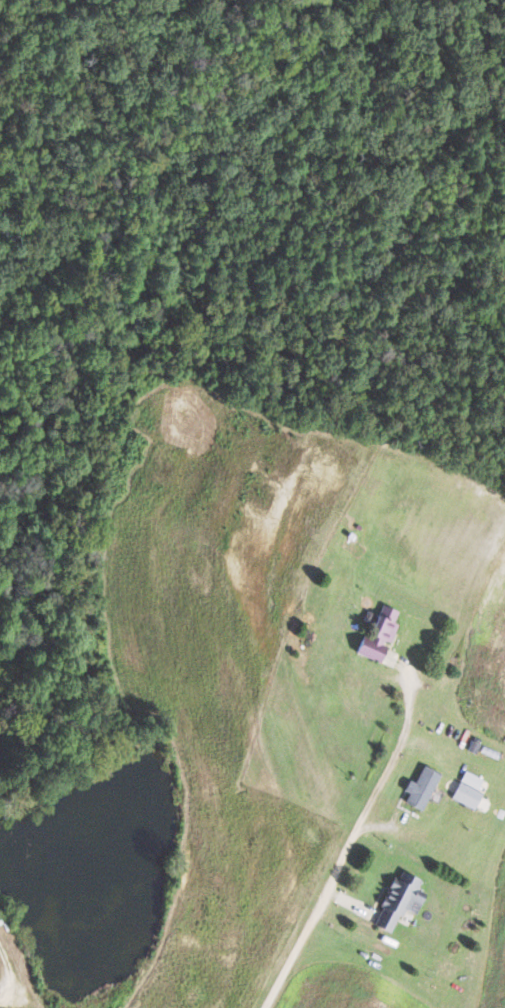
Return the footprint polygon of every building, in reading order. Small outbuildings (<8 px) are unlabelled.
[(353,652),(380,662),(396,623),(393,622),(397,611),(380,604),(367,639),(360,636),(353,652)] [(438,773),(421,765),(414,782),(407,779),(402,791),(408,793),(404,802),(422,810),(438,773)] [(476,809),(482,791),(457,782),(451,799),(476,809)] [(424,891),(417,889),(421,879),(394,870),(374,926),(392,933),(400,909),(416,914),(424,891)]
